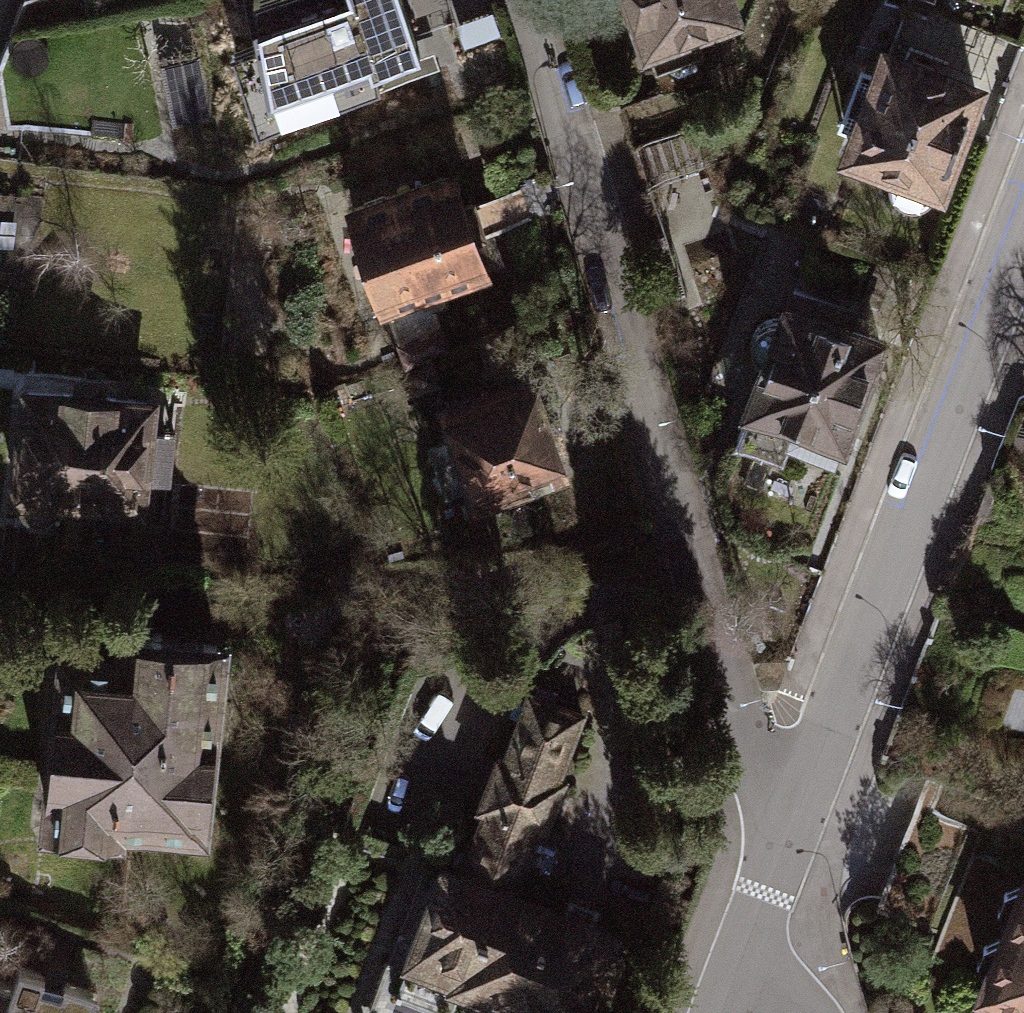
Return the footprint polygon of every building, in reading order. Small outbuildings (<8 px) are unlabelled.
[(276,121),(377,86),(372,70),(418,54),(399,0),(252,0),(276,121)] [(646,46),(650,45),(657,66),(700,53),(693,31),(735,17),(730,0),(631,0),(646,46)] [(972,88),(882,56),(848,151),(888,166),(888,179),(891,194),(905,202),(919,203),(931,194),(938,184),(972,88)] [(200,68),(167,74),(174,112),(208,106),(200,68)] [(448,169),(338,206),(373,311),(388,306),(405,357),(444,345),(431,307),(445,303),(441,290),(485,275),(473,238),(477,236),(467,205),(461,207),(448,169)] [(0,192),(0,270),(31,275),(43,198),(0,192)] [(827,301),(793,288),(782,317),(771,320),(759,323),(752,332),(751,347),(756,358),(764,363),(733,441),(782,460),(789,442),(832,459),(878,341),(820,319),(827,301)] [(529,381),(447,410),(479,499),(561,469),(529,381)] [(146,400),(25,388),(14,504),(25,516),(44,518),(52,508),(53,493),(136,501),(146,400)] [(103,653),(66,649),(47,817),(116,825),(117,813),(196,822),(216,644),(161,638),(162,631),(124,627),(124,634),(106,632),(103,653)] [(527,693),(502,761),(557,781),(582,714),(527,693)] [(502,761),(459,875),(444,869),(404,975),(453,993),(457,982),(526,1007),(541,1012),(577,1012),(591,976),(603,981),(615,949),(603,945),(607,933),(507,896),(534,823),(540,826),(557,781),(502,761)] [(1023,883),(1004,891),(997,909),(1006,928),(1003,938),(982,943),(975,962),(986,982),(982,993),(1023,1009),(1023,882),(1023,883)] [(0,981),(0,1012),(89,1012),(96,994),(16,963),(8,984),(0,981)]
